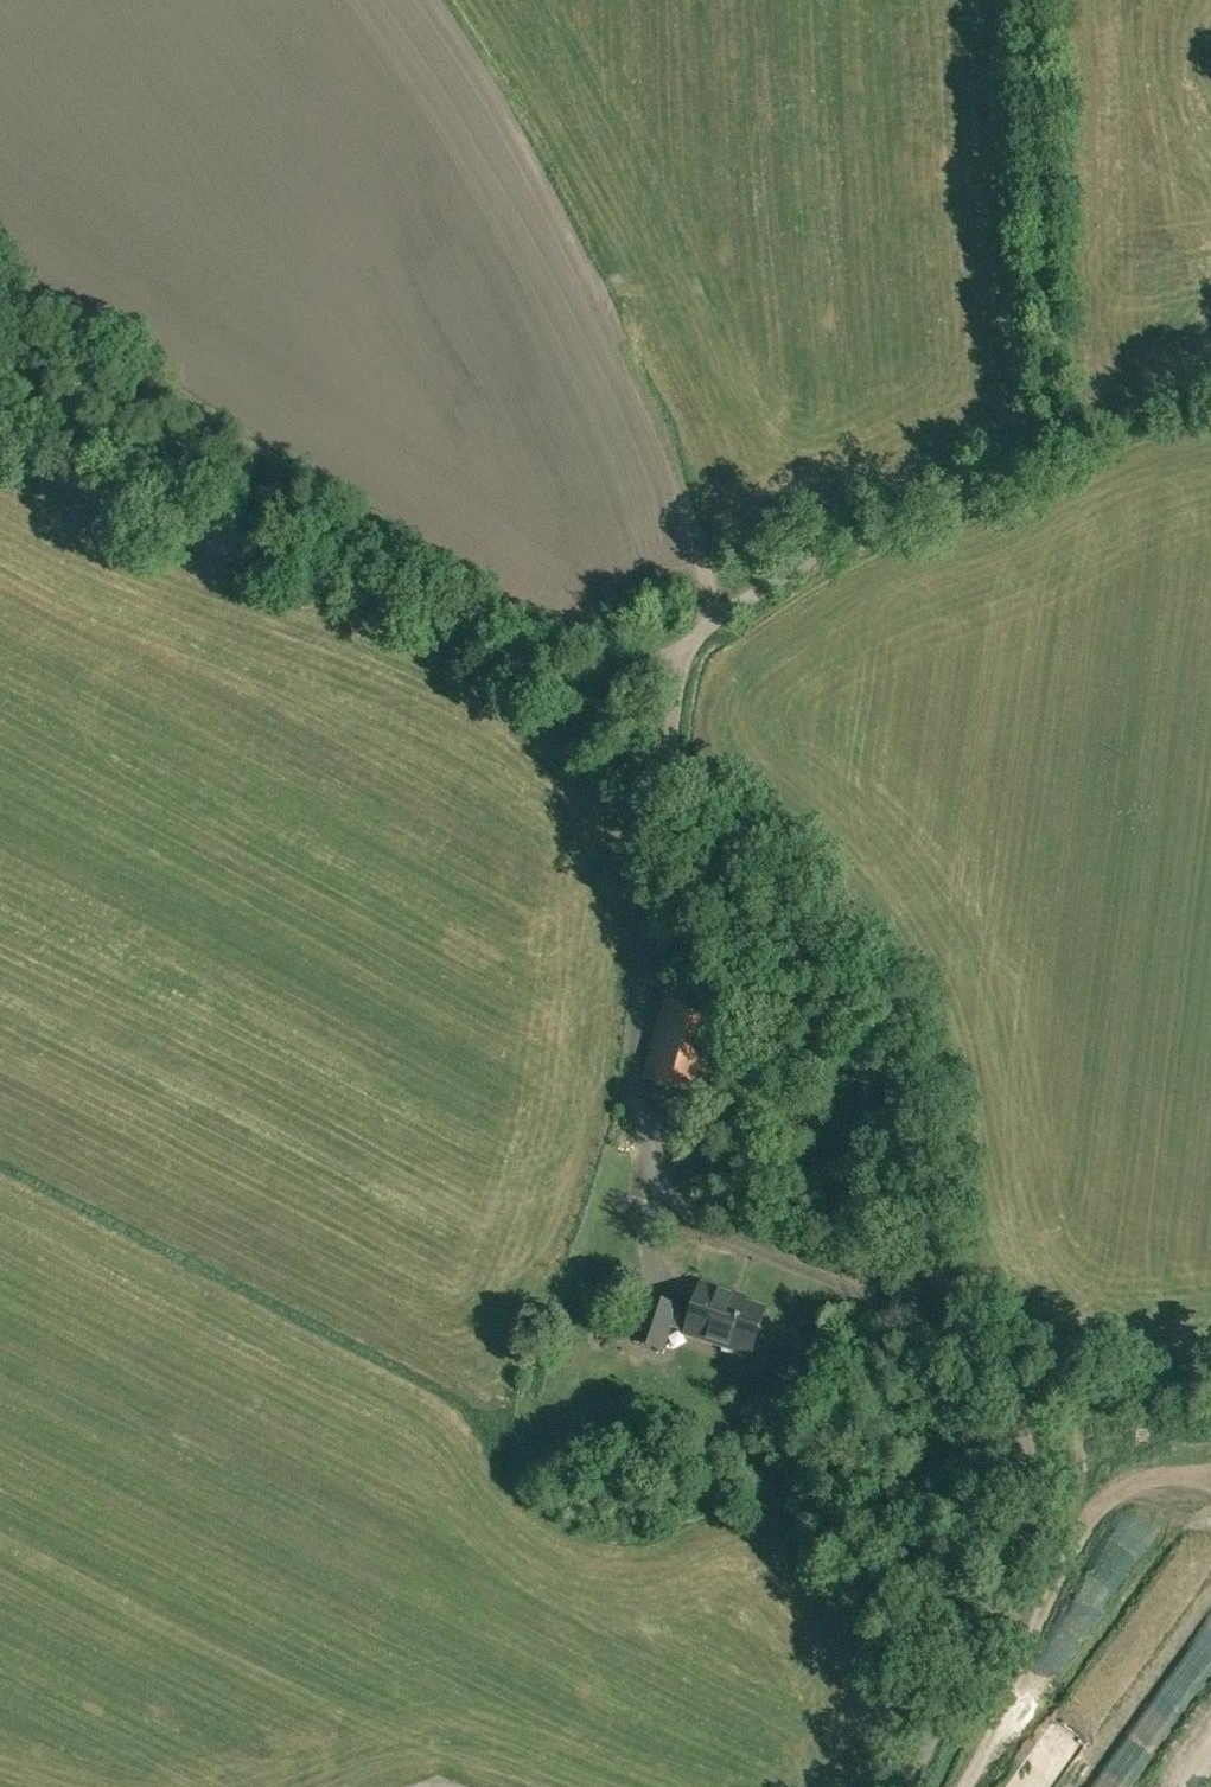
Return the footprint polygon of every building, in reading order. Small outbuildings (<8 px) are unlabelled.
[(703,1095),(725,1014),(666,997),(643,1078),(657,1082),(703,1095)] [(750,1359),(752,1353),(766,1310),(743,1302),(742,1305),(726,1300),(729,1292),(702,1283),(692,1315),(677,1309),(679,1305),(646,1295),(631,1342),(663,1353),(672,1329),(683,1332),(682,1337),(750,1359)]
